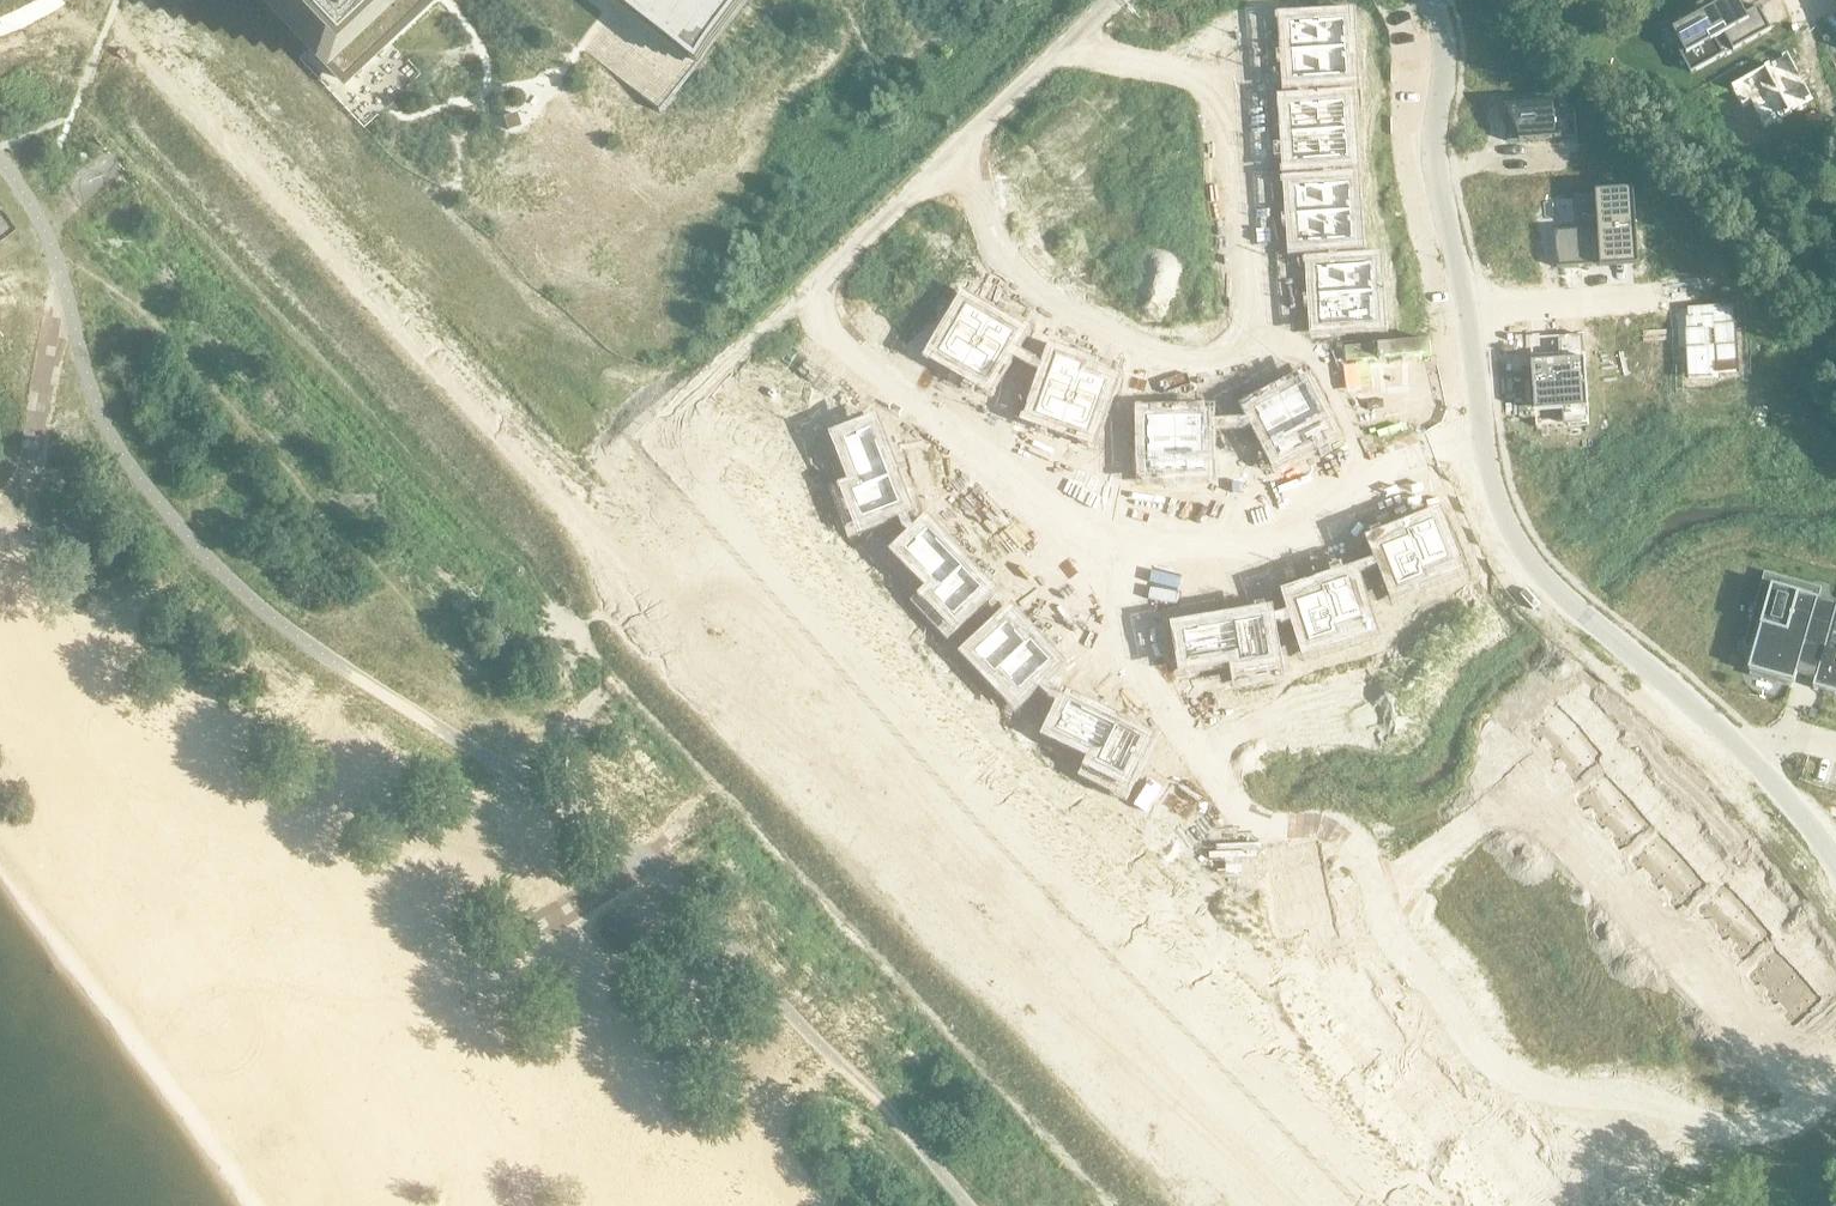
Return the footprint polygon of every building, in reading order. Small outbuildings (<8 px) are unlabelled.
[(325,78),(340,94),(392,45),(434,7),(441,0),(252,0),(325,78)] [(691,71),(697,76),(758,0),(601,0),(691,71)] [(1674,31),(1683,48),(1679,50),(1692,74),(1725,56),(1716,40),(1725,34),(1734,51),(1772,30),(1759,8),(1758,8),(1759,10),(1751,14),(1750,13),(1740,18),(1737,12),(1735,13),(1728,0),(1719,0),(1676,24),(1679,28),(1674,31)] [(1336,23),(1283,26),(1283,28),(1290,28),(1292,53),(1285,54),(1285,55),(1348,51),(1347,36),(1357,36),(1356,21),(1337,23),(1337,21),(1335,21),(1336,23)] [(1348,51),(1285,55),(1285,56),(1292,56),(1294,81),(1287,81),(1287,84),(1336,81),(1337,90),(1351,89),(1350,71),(1352,71),(1352,69),(1350,70),(1348,51)] [(1765,69),(1732,87),(1742,106),(1751,102),(1765,127),(1792,113),(1791,111),(1813,99),(1788,54),(1764,67),(1765,69)] [(1336,105),(1283,108),(1284,110),(1291,110),(1292,135),(1285,136),(1285,137),(1349,133),(1348,118),(1357,118),(1356,103),(1337,105),(1337,102),(1336,103),(1336,105)] [(1559,105),(1506,108),(1508,142),(1573,138),(1572,136),(1561,136),(1559,105)] [(516,115),(502,119),(506,133),(520,128),(516,115)] [(1349,133),(1285,137),(1285,138),(1292,138),(1294,163),(1287,163),(1287,166),(1336,163),(1337,172),(1351,171),(1350,153),(1352,153),(1352,151),(1350,152),(1349,133)] [(1341,186),(1289,190),(1289,192),(1296,191),(1297,217),(1290,217),(1290,218),(1354,214),(1353,200),(1362,199),(1361,185),(1342,186),(1342,184),(1341,184),(1341,186)] [(1603,228),(1555,231),(1558,268),(1609,264),(1608,243),(1635,241),(1634,225),(1633,226),(1632,201),(1601,203),(1603,228)] [(1354,214),(1290,218),(1290,220),(1297,219),(1299,244),(1292,245),(1292,247),(1341,244),(1342,253),(1356,252),(1355,235),(1357,235),(1357,233),(1355,233),(1354,214)] [(1363,267),(1311,270),(1311,272),(1318,272),(1319,297),(1312,298),(1312,299),(1376,295),(1375,280),(1384,280),(1383,266),(1364,267),(1364,265),(1363,265),(1363,267)] [(1376,295),(1312,299),(1312,300),(1319,300),(1321,325),(1314,326),(1314,328),(1363,325),(1364,334),(1378,333),(1377,315),(1379,315),(1379,314),(1377,314),(1376,295)] [(938,338),(931,350),(939,355),(947,359),(945,361),(947,362),(948,360),(964,369),(996,315),(995,314),(992,320),(970,307),(973,301),(971,300),(946,342),(938,338)] [(1705,316),(1686,317),(1690,381),(1720,379),(1720,375),(1739,374),(1734,307),(1713,309),(1713,318),(1705,319),(1705,316)] [(996,315),(964,369),(976,377),(972,384),(984,392),(994,376),(995,377),(996,375),(994,374),(1021,329),(1019,328),(1015,334),(993,321),(997,315),(996,315)] [(1657,349),(1642,350),(1643,365),(1619,367),(1622,412),(1661,409),(1657,349)] [(1032,401),(1027,414),(1036,417),(1044,420),(1043,422),(1045,423),(1045,420),(1063,427),(1084,367),(1083,367),(1081,373),(1057,365),(1059,358),(1057,358),(1040,404),(1032,401)] [(1585,360),(1533,363),(1536,407),(1536,413),(1568,411),(1568,414),(1569,426),(1590,425),(1585,360)] [(1084,367),(1063,427),(1077,432),(1074,440),(1087,445),(1093,427),(1095,428),(1096,427),(1094,426),(1111,377),(1109,376),(1107,383),(1083,374),(1085,367),(1084,367)] [(1277,391),(1306,447),(1319,440),(1323,448),(1336,442),(1327,425),(1329,424),(1328,423),(1326,424),(1302,378),(1300,379),(1303,385),(1281,397),(1277,391)] [(1253,403),(1251,404),(1274,448),(1266,452),(1272,465),(1281,460),(1288,456),(1289,459),(1290,458),(1289,456),(1306,447),(1277,391),(1276,391),(1279,398),(1256,409),(1253,403)] [(1177,411),(1176,411),(1178,474),(1192,474),(1193,483),(1207,482),(1206,464),(1209,464),(1209,462),(1206,462),(1205,410),(1203,410),(1203,417),(1177,418),(1177,411)] [(1149,461),(1139,461),(1140,475),(1149,475),(1158,474),(1158,477),(1159,477),(1159,474),(1178,474),(1176,411),(1175,411),(1176,418),(1150,418),(1150,411),(1147,412),(1149,461)] [(874,432),(845,443),(864,491),(865,493),(893,482),(894,482),(884,458),(893,454),(888,440),(879,444),(874,432)] [(864,491),(845,498),(856,528),(892,513),(896,523),(910,517),(907,508),(904,509),(893,482),(865,493),(864,491)] [(1170,512),(1177,520),(1193,505),(1186,497),(1170,512)] [(1436,523),(1408,534),(1427,581),(1455,570),(1440,533),(1450,530),(1444,516),(1435,519),(1436,523)] [(929,533),(907,555),(943,592),(945,593),(966,573),(967,572),(948,553),(956,546),(945,536),(938,543),(929,533)] [(1379,541),(1370,545),(1376,559),(1385,555),(1399,592),(1427,581),(1408,534),(1381,545),(1379,541)] [(943,592),(928,606),(950,628),(978,601),(985,609),(995,598),(989,591),(986,593),(966,573),(945,593),(943,592)] [(1352,581),(1324,590),(1340,638),(1368,629),(1356,592),(1365,589),(1361,574),(1351,577),(1352,581)] [(1750,670),(1796,683),(1798,674),(1817,680),(1814,688),(1835,694),(1835,605),(1819,600),(1773,586),(1750,670)] [(1294,596),(1285,599),(1289,614),(1299,610),(1311,648),(1340,638),(1324,590),(1295,599),(1294,596)] [(1005,629),(976,656),(996,678),(1034,644),(1013,622),(1016,619),(1009,612),(998,622),(1005,629)] [(1266,621),(1237,626),(1242,655),(1240,656),(1244,676),(1275,671),(1268,632),(1278,630),(1275,616),(1265,617),(1266,621)] [(1197,632),(1184,634),(1189,665),(1240,656),(1242,655),(1237,626),(1237,625),(1211,629),(1210,619),(1195,622),(1197,632)] [(1034,644),(996,678),(1017,700),(1046,674),(1052,681),(1063,670),(1057,663),(1054,665),(1034,644)] [(1570,699),(1535,731),(1537,733),(1542,728),(1559,747),(1554,752),(1555,753),(1598,713),(1588,702),(1595,696),(1585,686),(1572,698),(1570,697),(1569,698),(1570,699)] [(1071,705),(1057,733),(1104,756),(1106,757),(1119,730),(1119,729),(1096,718),(1100,709),(1086,702),(1082,711),(1071,705)] [(1598,713),(1555,753),(1556,754),(1561,749),(1578,767),(1573,772),(1574,774),(1607,744),(1613,751),(1624,741),(1612,728),(1613,727),(1612,726),(1611,727),(1598,713)] [(1104,756),(1095,774),(1123,788),(1139,753),(1149,757),(1155,744),(1146,739),(1145,742),(1119,730),(1106,757),(1104,756)] [(1617,767),(1582,800),(1583,801),(1589,797),(1606,815),(1601,820),(1601,821),(1645,781),(1635,771),(1642,764),(1632,754),(1618,767),(1617,765),(1616,766),(1617,767)] [(1645,781),(1601,821),(1602,822),(1607,817),(1625,836),(1619,841),(1621,842),(1654,812),(1660,819),(1670,809),(1658,796),(1660,795),(1659,794),(1657,795),(1645,781)] [(1672,828),(1637,860),(1639,862),(1644,857),(1661,876),(1656,880),(1657,881),(1700,842),(1690,831),(1697,825),(1687,814),(1673,827),(1672,825),(1671,826),(1672,828)] [(1700,842),(1657,881),(1658,882),(1663,877),(1680,896),(1675,901),(1676,903),(1709,873),(1715,879),(1726,870),(1714,857),(1715,855),(1714,854),(1713,856),(1700,842)] [(1304,845),(1283,849),(1294,897),(1293,897),(1293,899),(1294,902),(1325,895),(1325,894),(1320,871),(1329,869),(1326,855),(1317,857),(1314,843),(1306,844),(1305,843),(1304,843),(1304,845)] [(1738,878),(1703,910),(1705,912),(1710,907),(1727,926),(1722,931),(1723,932),(1766,892),(1756,881),(1763,875),(1753,865),(1740,877),(1738,876),(1737,877),(1738,878)] [(1766,892),(1723,932),(1724,933),(1729,928),(1746,946),(1741,951),(1743,953),(1775,923),(1781,930),(1792,920),(1780,907),(1781,906),(1780,905),(1779,906),(1766,892)] [(1293,899),(1269,905),(1269,908),(1276,906),(1282,935),(1303,930),(1304,932),(1305,931),(1305,930),(1319,927),(1321,935),(1335,932),(1333,923),(1331,924),(1325,895),(1294,902),(1293,899)] [(1789,943),(1753,975),(1755,977),(1760,972),(1777,991),(1772,996),(1773,997),(1816,957),(1806,946),(1813,940),(1803,930),(1790,942),(1788,941),(1787,942),(1789,943)] [(1773,997),(1774,998),(1779,993),(1796,1012),(1791,1016),(1793,1018),(1825,988),(1831,995),(1835,991),(1835,979),(1830,972),(1831,971),(1830,970),(1829,971),(1816,957),(1773,997)] [(1339,974),(1323,987),(1353,1025),(1352,1026),(1354,1028),(1355,1030),(1380,1010),(1365,991),(1372,985),(1363,974),(1356,979),(1347,968),(1341,973),(1340,972),(1338,973),(1339,974)] [(1354,1028),(1334,1044),(1336,1046),(1341,1042),(1359,1065),(1376,1051),(1377,1052),(1379,1051),(1378,1050),(1389,1041),(1395,1048),(1406,1039),(1400,1032),(1398,1033),(1380,1010),(1355,1030),(1354,1028)] [(1402,1088),(1392,1097),(1412,1119),(1406,1124),(1407,1125),(1449,1085),(1446,1081),(1448,1080),(1447,1079),(1445,1080),(1429,1063),(1431,1061),(1424,1054),(1414,1064),(1420,1071),(1403,1087),(1402,1086),(1401,1087),(1402,1088)] [(1449,1085),(1407,1125),(1408,1125),(1413,1120),(1421,1129),(1418,1132),(1419,1134),(1423,1131),(1433,1142),(1449,1127),(1450,1128),(1451,1126),(1450,1125),(1462,1115),(1468,1122),(1478,1112),(1472,1105),(1470,1107),(1454,1089),(1455,1088),(1454,1086),(1453,1088),(1449,1085)] [(1506,1135),(1489,1147),(1518,1186),(1517,1187),(1519,1189),(1520,1190),(1545,1171),(1531,1152),(1538,1146),(1530,1135),(1522,1140),(1514,1129),(1507,1134),(1506,1132),(1505,1134),(1506,1135)] [(1499,1204),(1500,1205),(1505,1202),(1508,1205),(1549,1205),(1554,1203),(1556,1205),(1564,1205),(1571,1201),(1565,1194),(1563,1195),(1545,1171),(1520,1190),(1519,1189),(1499,1204)]
